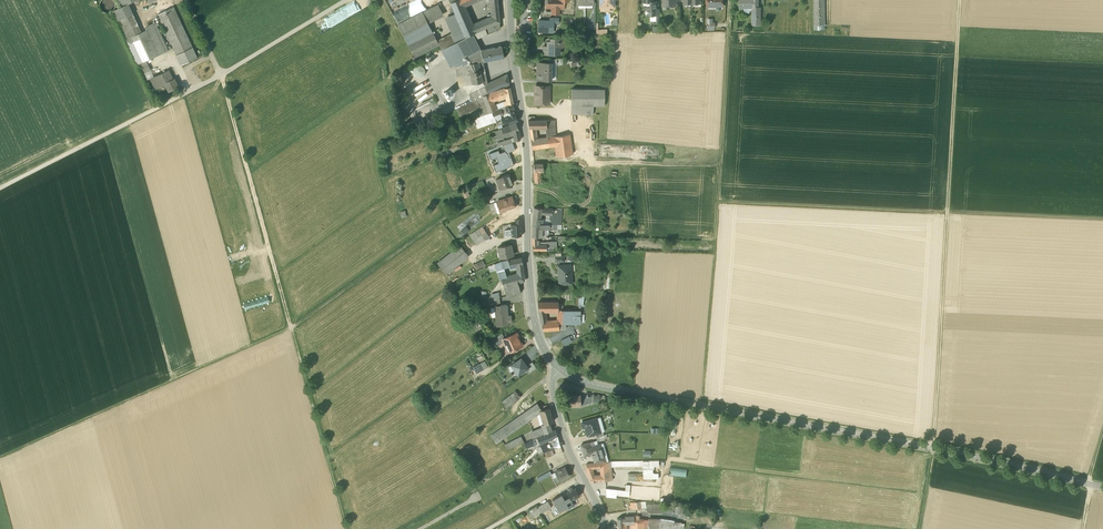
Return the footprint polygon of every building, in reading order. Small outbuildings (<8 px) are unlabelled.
[(115,5),(114,2),(113,0),(101,0),(100,2),(99,5),(100,8),(102,11),(104,12),(107,13),(110,12),(113,10),(115,8),(115,5)] [(450,2),(456,16),(462,29),(465,37),(472,34),(475,33),(472,25),(463,5),(461,0),(455,0),(450,2)] [(472,25),(475,33),(485,28),(494,25),(499,22),(500,22),(497,0),(491,0),(492,16),(472,25)] [(557,0),(549,0),(551,8),(551,14),(559,14),(559,13),(559,8),(563,8),(565,1),(560,0),(557,0)] [(814,24),(825,24),(825,0),(814,0),(814,24)] [(569,1),(565,1),(563,8),(559,8),(559,13),(568,13),(568,9),(570,9),(570,2),(569,1)] [(652,4),(652,2),(651,2),(651,7),(648,7),(648,10),(647,10),(645,11),(645,13),(647,15),(656,15),(656,9),(656,4),(652,4)] [(121,7),(112,11),(117,21),(121,19),(122,18),(133,13),(128,4),(121,7)] [(438,4),(397,24),(408,44),(432,31),(426,19),(441,11),(438,4)] [(758,7),(752,7),(752,23),(760,23),(760,6),(758,6),(758,7)] [(174,7),(157,14),(165,30),(167,34),(176,54),(192,47),(174,7)] [(122,18),(121,19),(130,37),(141,32),(133,13),(122,18)] [(456,16),(451,18),(456,30),(457,32),(462,29),(456,16)] [(130,37),(121,19),(117,21),(126,39),(130,37)] [(549,21),(538,20),(538,31),(545,31),(549,31),(553,31),(553,23),(549,22),(549,21)] [(596,22),(595,33),(606,33),(606,29),(597,28),(598,23),(596,22)] [(155,23),(145,27),(146,30),(150,38),(160,34),(160,32),(155,23)] [(494,25),(485,28),(487,34),(496,30),(494,25)] [(485,28),(475,33),(472,34),(475,39),(487,34),(485,28)] [(456,30),(437,40),(439,44),(441,49),(465,37),(462,29),(457,32),(456,30)] [(141,32),(130,37),(126,39),(138,64),(140,63),(146,60),(158,55),(150,38),(146,30),(141,32)] [(432,31),(408,44),(414,57),(439,44),(437,40),(432,31)] [(160,34),(150,38),(158,55),(168,50),(167,47),(161,34),(160,34)] [(472,34),(465,37),(441,49),(451,67),(455,66),(468,63),(478,61),(479,61),(483,60),(481,50),(475,39),(472,34)] [(560,38),(550,38),(550,41),(547,41),(547,46),(544,46),(544,54),(551,54),(551,52),(555,52),(560,52),(560,45),(566,45),(566,39),(560,39),(560,38)] [(481,50),(483,60),(483,61),(504,57),(501,46),(481,50)] [(192,47),(176,54),(181,65),(197,57),(193,47),(192,47)] [(146,60),(140,63),(144,73),(150,70),(146,60)] [(478,61),(468,63),(473,84),(483,82),(479,61),(478,61)] [(552,62),(537,62),(536,79),(551,79),(552,62)] [(468,63),(455,66),(459,86),(464,85),(473,84),(468,63)] [(424,73),(425,71),(424,69),(423,67),(421,66),(419,65),(417,66),(415,67),(413,69),(413,71),(414,73),(415,75),(417,76),(419,77),(421,76),(423,75),(424,73)] [(150,70),(144,73),(147,79),(150,78),(151,79),(154,77),(150,70)] [(173,79),(168,70),(156,76),(160,86),(165,83),(169,91),(178,87),(174,79),(173,79)] [(507,75),(485,86),(488,93),(508,82),(509,83),(507,74),(507,75)] [(151,79),(155,88),(160,86),(156,76),(154,77),(151,79)] [(473,84),(464,85),(472,101),(488,93),(485,86),(483,82),(473,84)] [(549,86),(535,86),(535,102),(549,103),(549,86)] [(510,87),(497,91),(499,99),(506,96),(507,96),(511,95),(510,87)] [(604,89),(571,88),(571,105),(593,105),(604,106),(604,89)] [(497,91),(490,93),(493,102),(499,99),(497,91)] [(490,93),(483,96),(488,112),(495,110),(493,102),(490,93)] [(511,95),(507,96),(508,100),(503,102),(505,105),(505,106),(507,106),(507,105),(512,103),(513,103),(511,95)] [(483,96),(478,99),(481,108),(483,114),(488,112),(483,96)] [(460,117),(481,108),(478,99),(456,110),(460,117)] [(512,103),(507,105),(507,106),(505,106),(508,112),(513,110),(515,109),(512,103)] [(593,105),(571,105),(571,114),(593,114),(593,105)] [(513,110),(508,112),(509,115),(505,117),(502,118),(504,123),(508,122),(509,125),(515,122),(517,121),(513,110)] [(477,129),(496,123),(494,117),(492,113),(474,120),(476,126),(477,129)] [(503,113),(494,117),(496,123),(498,127),(504,124),(504,123),(502,118),(505,117),(503,113)] [(469,129),(476,126),(474,120),(467,123),(469,129)] [(555,136),(554,120),(546,120),(546,127),(547,137),(554,136),(555,136)] [(515,122),(509,125),(509,126),(502,129),(504,136),(513,133),(518,131),(518,130),(515,122)] [(502,129),(495,131),(498,139),(504,136),(502,129)] [(555,136),(554,136),(555,146),(556,156),(573,154),(570,134),(555,136)] [(535,136),(531,136),(533,149),(555,146),(554,136),(547,137),(536,138),(535,136)] [(505,151),(506,154),(507,153),(515,150),(512,142),(505,145),(503,145),(505,151)] [(493,165),(496,172),(514,165),(511,157),(509,158),(507,153),(506,154),(505,151),(499,154),(498,150),(489,154),(491,160),(496,158),(498,163),(493,165)] [(509,174),(496,179),(499,189),(512,184),(509,174)] [(512,197),(506,199),(505,199),(503,199),(502,200),(497,202),(500,213),(506,211),(515,208),(512,197)] [(515,208),(506,211),(507,214),(509,218),(515,216),(520,215),(519,207),(515,208)] [(544,208),(534,207),(533,218),(540,218),(540,214),(548,214),(549,207),(544,207),(544,208)] [(516,224),(515,224),(510,225),(511,230),(511,236),(522,236),(521,224),(516,224)] [(539,225),(532,224),(532,233),(539,233),(539,229),(540,228),(539,225)] [(460,229),(463,234),(469,231),(466,226),(460,229)] [(482,227),(478,230),(485,239),(489,236),(482,227)] [(544,236),(549,234),(549,229),(541,229),(540,228),(539,229),(539,237),(544,236)] [(478,230),(470,235),(476,245),(484,239),(485,239),(478,230)] [(261,252),(258,232),(253,233),(259,265),(265,264),(263,251),(261,252)] [(537,240),(532,240),(533,250),(557,249),(556,242),(542,242),(542,244),(539,245),(539,240),(537,240)] [(468,256),(459,245),(438,263),(447,273),(468,256)] [(510,245),(498,248),(500,258),(513,255),(510,245)] [(521,257),(508,260),(509,266),(517,265),(517,268),(523,267),(521,257)] [(508,260),(501,261),(502,268),(498,269),(500,276),(501,280),(508,277),(505,267),(509,266),(508,260)] [(482,261),(474,265),(476,270),(485,265),(482,261)] [(571,264),(558,265),(559,273),(560,273),(561,284),(572,283),(571,264)] [(518,274),(508,277),(501,280),(502,281),(503,287),(518,282),(524,281),(523,272),(518,274)] [(518,282),(503,287),(506,296),(521,292),(518,282)] [(558,301),(543,301),(537,302),(539,313),(544,312),(544,310),(558,310),(558,301)] [(500,305),(500,306),(494,307),(496,326),(508,325),(507,322),(512,322),(511,315),(508,316),(506,304),(500,305)] [(567,322),(569,321),(570,310),(559,310),(559,320),(558,320),(558,322),(567,322)] [(580,311),(570,310),(569,321),(580,322),(580,311)] [(546,321),(541,322),(543,330),(558,329),(558,322),(558,320),(546,321)] [(504,338),(502,339),(504,342),(505,344),(508,343),(511,350),(515,349),(517,348),(522,346),(516,332),(504,338)] [(502,333),(493,339),(496,345),(504,342),(502,339),(504,338),(502,333)] [(572,342),(569,336),(561,340),(564,346),(572,342)] [(526,366),(521,359),(512,365),(518,374),(522,372),(527,368),(526,366)] [(536,368),(532,362),(526,366),(527,368),(522,372),(523,373),(526,371),(528,374),(536,368)] [(479,365),(473,368),(476,373),(481,371),(479,365)] [(515,391),(509,397),(513,401),(519,396),(515,391)] [(513,401),(509,397),(502,402),(506,407),(513,401)] [(537,404),(523,413),(528,419),(540,411),(542,410),(540,407),(537,404)] [(553,422),(549,408),(547,409),(542,410),(540,411),(544,424),(549,423),(553,422)] [(523,413),(491,436),(496,444),(529,421),(528,419),(523,413)] [(597,418),(582,423),(583,428),(585,427),(588,436),(596,434),(601,432),(597,418)] [(544,424),(541,425),(543,429),(544,434),(552,431),(549,423),(544,424)] [(543,429),(531,434),(532,438),(532,439),(544,434),(543,429)] [(555,431),(541,436),(538,437),(540,442),(541,444),(546,442),(552,439),(557,437),(555,431)] [(521,436),(505,445),(507,450),(524,442),(521,436)] [(540,442),(538,437),(525,444),(527,448),(540,442)] [(557,437),(552,439),(556,448),(560,447),(560,445),(557,437)] [(550,451),(546,442),(541,444),(545,453),(550,451)] [(590,443),(582,445),(584,452),(583,453),(584,457),(592,454),(593,454),(592,451),(591,448),(590,443)] [(602,448),(592,451),(593,454),(592,454),(595,463),(606,462),(602,448)] [(659,461),(643,461),(643,465),(644,469),(653,469),(654,469),(654,466),(659,466),(659,461)] [(612,481),(611,471),(610,467),(610,462),(598,463),(599,469),(601,468),(601,476),(599,476),(600,482),(612,481)] [(598,463),(586,465),(587,472),(591,483),(596,482),(600,482),(599,476),(594,477),(594,476),(593,472),(593,469),(599,469),(598,463)] [(565,468),(555,473),(558,477),(560,481),(569,476),(565,468)] [(670,468),(669,475),(686,476),(686,468),(670,468)] [(653,469),(644,469),(644,479),(653,478),(653,469)] [(537,478),(539,482),(552,475),(550,471),(537,478)] [(624,490),(606,489),(605,498),(616,499),(617,495),(629,496),(630,485),(625,485),(624,490)] [(575,488),(573,490),(572,488),(568,490),(569,492),(567,493),(569,497),(571,501),(580,497),(575,488)] [(553,500),(559,512),(568,507),(566,504),(564,500),(562,496),(553,500)] [(548,502),(542,505),(546,511),(551,508),(548,502)] [(683,506),(682,516),(684,517),(689,517),(690,507),(683,506)] [(539,508),(531,513),(534,517),(542,513),(539,508)] [(617,519),(618,527),(623,527),(623,528),(624,528),(627,528),(626,524),(629,523),(633,524),(634,524),(634,519),(634,517),(625,517),(625,518),(617,519)] [(634,519),(634,524),(633,524),(633,528),(643,528),(644,520),(639,519),(634,519)] [(660,519),(660,522),(659,528),(661,528),(669,528),(669,519),(660,519)] [(669,519),(669,528),(680,528),(685,528),(685,523),(669,519)]
